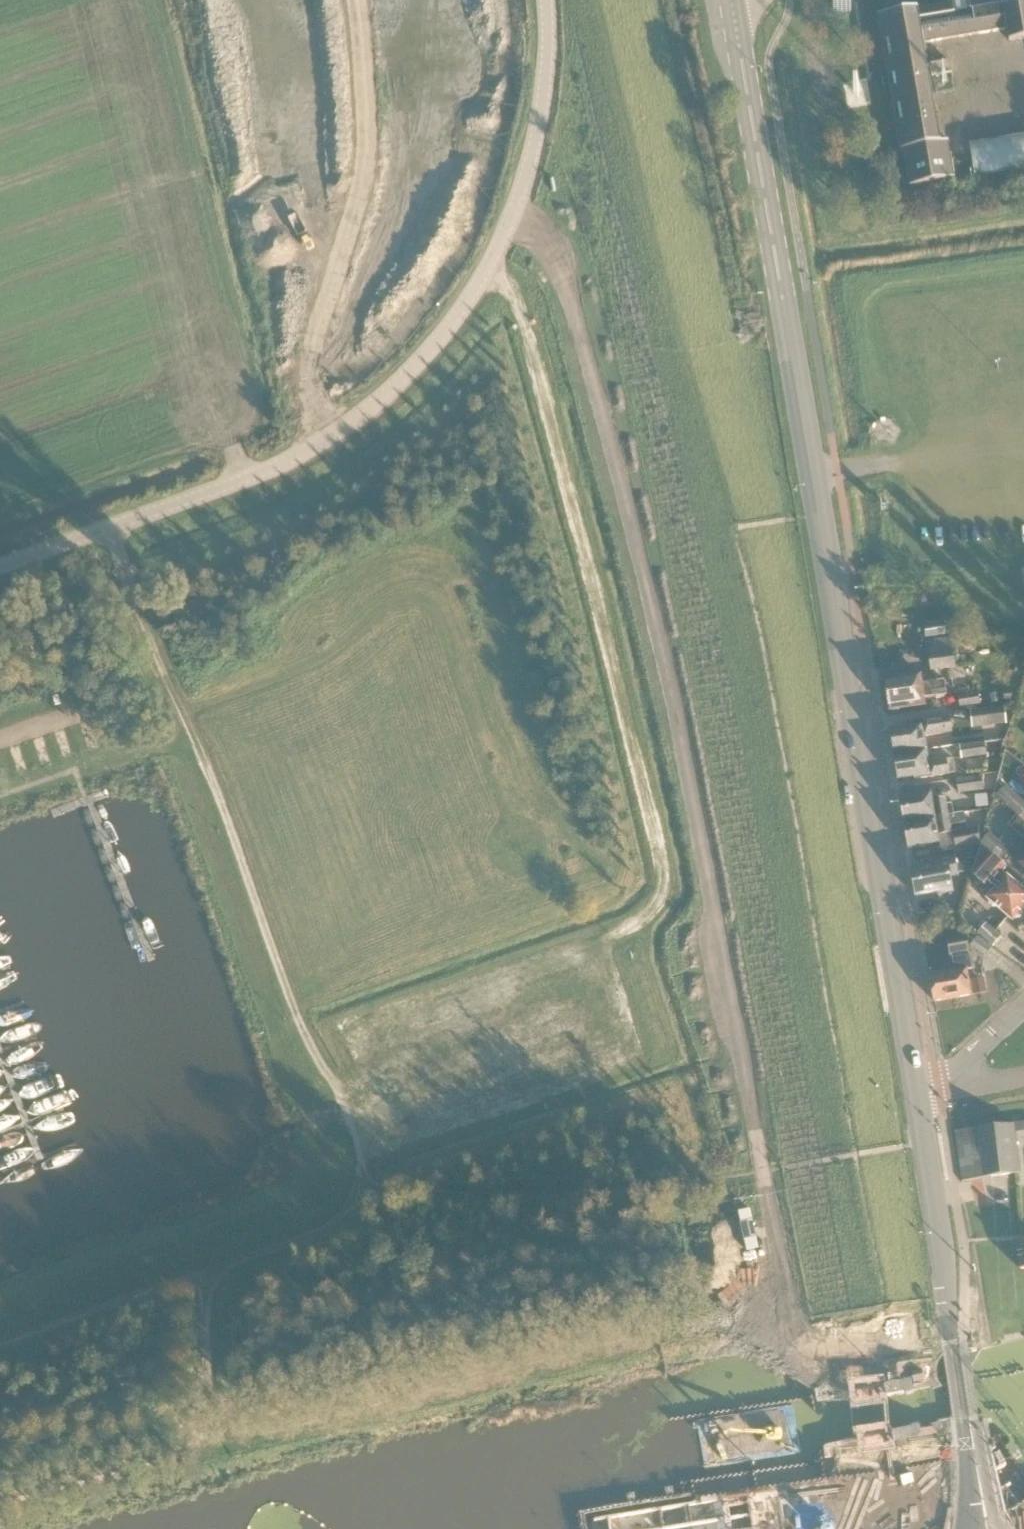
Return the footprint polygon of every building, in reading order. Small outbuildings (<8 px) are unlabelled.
[(1023,38),(1023,1),(1004,5),(1003,0),(953,0),(953,1),(878,14),(903,149),(906,149),(912,186),(956,178),(949,140),(942,141),(925,43),(1008,29),(1010,41),(1023,38)] [(932,76),(939,75),(952,73),(950,61),(931,64),(932,76)] [(277,566),(287,562),(283,550),(272,554),(277,566)] [(945,623),(925,626),(926,637),(946,635),(945,623)] [(931,671),(956,668),(952,637),(927,640),(931,671)] [(889,711),(927,705),(926,698),(947,695),(945,680),(923,683),(922,674),(885,680),(889,711)] [(957,690),(960,709),(982,705),(978,685),(957,690)] [(1007,723),(1005,706),(971,711),(973,727),(1007,723)] [(892,729),(895,754),(928,750),(926,736),(952,732),(950,718),(908,724),(908,727),(892,729)] [(960,746),(962,759),(987,755),(985,742),(960,746)] [(930,763),(928,750),(895,754),(899,779),(916,777),(916,779),(949,775),(949,773),(955,773),(954,760),(930,763)] [(984,791),(984,788),(996,786),(994,774),(957,779),(959,794),(984,791)] [(1023,813),(1023,802),(1006,785),(996,796),(1019,818),(1023,813)] [(904,823),(965,813),(965,812),(955,814),(953,803),(948,804),(947,797),(934,799),(933,792),(900,797),(904,823)] [(967,823),(965,813),(904,823),(908,848),(941,842),(940,835),(953,833),(952,825),(967,823)] [(957,850),(980,845),(979,827),(953,832),(957,850)] [(982,842),(1003,861),(1011,851),(990,833),(982,842)] [(993,893),(988,899),(989,900),(989,903),(993,906),(996,906),(1014,921),(1016,918),(1019,918),(1023,913),(1023,911),(1023,910),(1023,890),(1002,871),(1007,865),(984,845),(972,874),(993,893)] [(958,876),(958,872),(969,870),(967,860),(975,859),(974,849),(956,852),(957,857),(929,862),(930,866),(912,869),(917,896),(939,893),(939,895),(954,892),(951,877),(958,876)] [(1002,937),(986,923),(978,933),(993,946),(1002,937)] [(971,995),(967,970),(973,969),(967,936),(947,939),(950,957),(953,956),(955,971),(930,975),(935,1001),(971,995)] [(985,956),(992,947),(978,937),(972,946),(985,956)] [(988,993),(985,978),(971,980),(974,995),(988,993)] [(1010,1125),(1001,1126),(1000,1116),(988,1118),(989,1127),(955,1132),(962,1182),(1017,1174),(1010,1125)] [(915,1383),(925,1381),(923,1369),(912,1371),(915,1383)]
